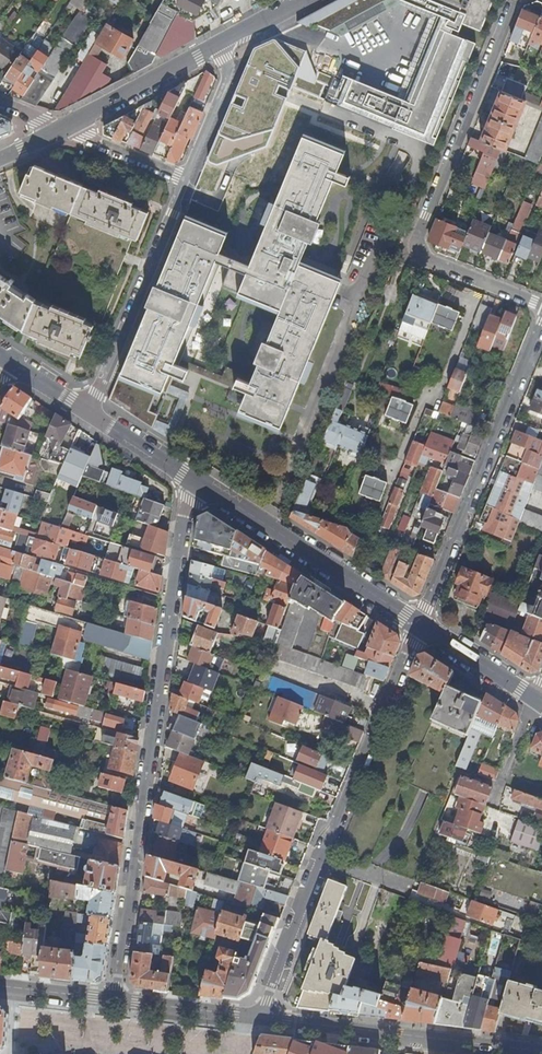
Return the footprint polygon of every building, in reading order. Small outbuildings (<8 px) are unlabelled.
[(162,2),(179,11),(195,18),(219,3),(213,0),(163,0),(162,2)] [(320,8),(320,17),(333,35),(346,26),(351,33),(388,9),(383,1),(384,0),(334,0),(320,8)] [(439,12),(403,100),(335,72),(324,100),(379,123),(381,118),(394,124),(393,128),(435,145),(476,43),(458,35),(463,23),(481,31),(493,0),(410,0),(439,12)] [(162,2),(151,21),(128,62),(134,72),(143,67),(151,62),(156,53),(179,11),(162,2)] [(526,49),(540,16),(523,9),(516,24),(524,28),(523,31),(515,27),(509,42),(526,49)] [(156,53),(160,58),(197,37),(196,29),(195,29),(195,18),(179,11),(156,53)] [(541,44),(541,17),(540,16),(526,49),(531,51),(535,41),(541,44)] [(116,21),(109,17),(106,22),(112,26),(116,21)] [(106,22),(96,40),(103,45),(123,56),(134,38),(112,26),(106,22)] [(9,70),(22,52),(0,36),(0,64),(9,70)] [(38,73),(24,94),(21,98),(31,102),(36,105),(55,77),(54,76),(65,60),(64,59),(74,44),(62,36),(49,56),(39,70),(38,73)] [(277,39),(250,47),(206,160),(214,163),(266,147),(304,49),(277,39)] [(103,45),(96,40),(93,45),(91,49),(89,52),(96,57),(103,45)] [(13,81),(11,84),(14,85),(31,60),(29,58),(32,53),(25,47),(22,52),(9,70),(4,77),(13,81)] [(49,56),(38,49),(31,60),(14,85),(13,86),(24,94),(38,73),(30,68),(31,66),(39,70),(49,56)] [(101,72),(107,63),(96,57),(89,52),(55,109),(60,109),(107,86),(106,84),(110,78),(101,72)] [(160,58),(156,53),(151,62),(160,58)] [(207,92),(208,88),(214,75),(207,69),(195,95),(194,96),(203,100),(207,92)] [(508,93),(513,81),(507,78),(502,91),(508,93)] [(174,93),(169,90),(157,114),(169,119),(170,116),(186,85),(188,80),(183,83),(178,85),(174,93)] [(525,92),(527,86),(513,81),(508,93),(522,99),(525,92)] [(508,93),(502,91),(481,141),(488,143),(501,149),(505,150),(525,100),(522,99),(508,93)] [(525,92),(522,99),(525,100),(540,106),(541,102),(541,99),(525,92)] [(154,101),(153,99),(149,101),(138,107),(141,112),(136,120),(133,126),(143,131),(154,111),(148,108),(154,101)] [(194,103),(192,102),(187,112),(178,131),(189,136),(192,138),(198,124),(204,111),(193,106),(194,103)] [(160,138),(172,144),(178,131),(187,112),(181,110),(176,119),(170,116),(169,119),(160,138)] [(11,132),(11,118),(0,114),(0,136),(11,132)] [(104,133),(113,136),(125,114),(117,118),(104,124),(104,133)] [(136,120),(129,116),(125,114),(113,136),(121,140),(127,127),(131,129),(132,129),(133,126),(136,120)] [(157,114),(146,136),(140,147),(147,150),(153,152),(160,138),(169,119),(157,114)] [(524,158),(539,163),(541,155),(541,115),(524,158)] [(146,136),(133,129),(127,142),(140,147),(146,136)] [(172,144),(166,157),(176,162),(178,161),(189,136),(178,131),(172,144)] [(349,155),(312,138),(254,260),(180,224),(132,338),(138,341),(136,346),(141,348),(124,388),(113,384),(107,398),(141,420),(164,369),(171,372),(172,371),(186,378),(190,368),(169,359),(172,354),(175,354),(178,354),(180,353),(184,351),(187,348),(187,346),(186,344),(186,342),(185,341),(173,331),(175,325),(182,328),(183,328),(184,328),(188,327),(189,326),(190,324),(191,324),(193,317),(193,310),(193,307),(187,294),(187,293),(194,299),(197,300),(200,300),(205,299),(206,299),(209,297),(211,296),(212,293),(212,292),(212,291),(212,290),(212,289),(212,287),(211,286),(211,285),(223,261),(236,267),(228,285),(287,312),(255,381),(258,382),(256,386),(239,378),(235,386),(250,393),(241,411),(274,426),(329,307),(327,306),(330,298),(317,292),(319,284),(321,280),(323,281),(327,271),(340,277),(348,260),(323,248),(356,177),(344,171),(344,170),(342,169),(349,155)] [(488,143),(481,141),(479,146),(486,148),(473,180),(487,186),(501,149),(488,143)] [(71,213),(54,254),(116,280),(132,238),(137,240),(149,211),(83,184),(66,176),(66,177),(45,169),(45,168),(34,163),(33,164),(34,164),(30,173),(27,171),(19,190),(36,197),(35,200),(52,207),(53,204),(71,212),(71,213)] [(508,237),(500,258),(509,262),(516,244),(516,243),(531,206),(523,202),(508,237)] [(540,211),(534,208),(530,218),(536,220),(540,211)] [(458,227),(438,219),(429,239),(430,240),(450,248),(460,252),(460,251),(464,243),(468,232),(458,227)] [(464,243),(481,251),(489,232),(491,226),(473,219),(468,232),(464,243)] [(540,228),(528,256),(539,261),(541,255),(541,229),(540,228)] [(504,239),(489,232),(481,251),(492,255),(491,258),(495,260),(499,258),(500,258),(508,237),(505,236),(504,239)] [(24,329),(36,300),(27,294),(25,297),(10,287),(14,281),(10,279),(9,281),(0,275),(0,313),(24,329)] [(431,322),(439,303),(413,293),(399,328),(425,338),(431,322)] [(97,323),(36,298),(36,300),(24,329),(85,353),(97,323)] [(439,303),(431,322),(439,325),(438,325),(444,328),(445,327),(452,330),(460,311),(452,308),(452,307),(446,305),(446,306),(439,303)] [(490,316),(493,308),(481,304),(473,322),(476,324),(474,328),(483,332),(490,316)] [(516,317),(505,313),(502,320),(492,346),(503,350),(511,331),(516,317)] [(502,320),(490,316),(483,332),(478,346),(490,351),(492,346),(502,320)] [(456,367),(468,372),(472,359),(461,355),(456,367)] [(421,368),(414,365),(410,374),(418,377),(421,368)] [(448,388),(460,392),(468,372),(456,367),(448,388)] [(502,383),(494,379),(491,386),(500,389),(502,383)] [(400,400),(401,397),(401,396),(404,389),(379,381),(375,392),(400,400)] [(1,408),(19,420),(33,399),(15,387),(1,408)] [(539,389),(530,410),(541,415),(541,390),(539,389)] [(392,398),(385,417),(392,419),(392,420),(398,422),(406,425),(413,406),(405,403),(405,402),(400,400),(399,400),(392,398)] [(462,422),(468,407),(457,402),(451,418),(462,422)] [(438,413),(450,418),(454,407),(442,403),(438,413)] [(52,419),(56,414),(43,406),(40,411),(52,419)] [(474,427),(477,420),(478,418),(480,412),(468,407),(462,422),(466,424),(474,427)] [(480,412),(478,418),(485,420),(489,409),(482,407),(480,412)] [(435,411),(426,408),(423,414),(432,417),(435,411)] [(338,422),(342,411),(336,409),(321,445),(333,450),(336,451),(346,426),(338,422)] [(19,420),(0,413),(0,421),(10,424),(24,429),(26,422),(19,420)] [(62,444),(63,442),(72,424),(56,414),(46,436),(52,439),(62,444)] [(10,424),(3,447),(7,448),(23,453),(30,431),(24,429),(10,424)] [(464,433),(462,438),(458,449),(457,449),(463,451),(462,453),(475,458),(482,438),(471,434),(474,427),(466,424),(465,427),(467,428),(465,434),(464,433)] [(347,456),(359,461),(371,429),(360,425),(358,430),(346,425),(346,426),(337,448),(349,451),(347,456)] [(79,429),(71,448),(91,457),(97,444),(98,441),(94,438),(79,429)] [(425,447),(422,454),(446,463),(450,452),(452,446),(455,440),(431,431),(425,447)] [(511,541),(539,470),(538,470),(541,459),(541,442),(516,432),(476,527),(511,541)] [(458,449),(462,438),(457,436),(455,440),(452,446),(458,449)] [(405,462),(417,466),(419,462),(422,454),(425,447),(420,445),(412,442),(405,462)] [(97,444),(91,457),(83,476),(100,482),(103,484),(106,478),(109,479),(106,485),(140,496),(145,498),(149,487),(141,484),(142,482),(122,475),(123,471),(113,468),(111,474),(105,471),(100,445),(97,444)] [(70,451),(63,447),(58,445),(56,447),(50,461),(64,465),(70,451)] [(0,460),(0,471),(16,476),(15,479),(24,481),(32,455),(23,453),(7,448),(3,461),(0,460)] [(64,465),(62,468),(57,480),(68,484),(71,478),(80,482),(83,477),(83,476),(91,457),(71,448),(70,451),(64,465)] [(446,463),(444,467),(469,476),(473,465),(464,461),(463,461),(462,462),(460,467),(457,466),(461,456),(450,452),(446,463)] [(323,456),(317,454),(313,464),(319,466),(323,456)] [(57,480),(62,468),(64,465),(50,461),(43,459),(41,464),(46,470),(34,497),(48,501),(57,480)] [(539,470),(532,489),(541,493),(541,461),(539,470)] [(431,467),(429,472),(441,477),(442,472),(439,471),(431,467)] [(430,504),(442,509),(453,514),(462,493),(469,476),(444,467),(443,470),(447,472),(446,476),(449,477),(448,479),(454,481),(449,494),(436,489),(430,504)] [(429,472),(421,493),(423,494),(418,507),(427,510),(430,504),(436,489),(441,477),(429,472)] [(366,475),(358,494),(366,497),(366,498),(372,500),(372,499),(380,502),(387,483),(379,480),(373,478),(366,475)] [(398,478),(379,526),(388,529),(406,482),(406,481),(398,478)] [(307,508),(309,503),(316,485),(306,480),(296,504),(307,508)] [(26,494),(7,489),(1,509),(18,514),(20,514),(26,494)] [(145,498),(140,496),(139,499),(144,501),(137,520),(142,522),(157,528),(165,505),(145,498)] [(68,510),(93,519),(97,506),(74,497),(68,510)] [(313,505),(309,503),(307,508),(296,504),(294,509),(310,514),(313,505)] [(430,504),(427,510),(421,526),(428,529),(423,539),(434,544),(443,522),(441,522),(444,516),(440,515),(442,509),(430,504)] [(341,507),(339,514),(345,516),(348,509),(341,507)] [(55,544),(59,534),(61,527),(44,521),(41,529),(39,535),(14,527),(18,514),(1,509),(0,508),(0,527),(12,531),(21,534),(30,536),(55,544)] [(102,508),(98,520),(113,526),(118,513),(102,508)] [(525,509),(520,522),(541,531),(541,515),(525,509)] [(326,522),(310,516),(293,511),(291,518),(303,526),(328,542),(341,551),(352,534),(349,529),(326,522)] [(67,513),(61,527),(68,529),(73,516),(67,513)] [(194,547),(213,552),(219,554),(223,555),(229,557),(231,551),(233,543),(237,532),(228,526),(209,513),(198,517),(194,547)] [(128,524),(130,518),(121,514),(118,521),(128,524)] [(406,531),(411,518),(404,515),(398,528),(406,531)] [(141,548),(144,540),(130,535),(136,520),(130,518),(128,524),(118,521),(111,539),(141,548)] [(148,529),(144,540),(141,548),(166,556),(167,546),(169,532),(157,528),(142,522),(140,527),(144,529),(146,528),(148,529)] [(415,524),(412,533),(418,535),(421,526),(415,524)] [(65,547),(67,547),(70,538),(86,543),(88,535),(68,529),(61,527),(59,534),(55,544),(60,545),(65,547)] [(11,546),(15,533),(0,529),(0,543),(11,546)] [(233,543),(231,551),(238,555),(237,559),(244,561),(248,556),(252,559),(250,562),(260,565),(264,555),(267,551),(252,541),(237,532),(233,543)] [(30,536),(21,534),(17,548),(26,551),(29,541),(30,536)] [(359,539),(352,534),(341,551),(352,558),(358,562),(363,551),(356,548),(359,539)] [(35,543),(32,553),(55,560),(60,545),(55,544),(30,536),(29,541),(35,543)] [(416,539),(410,537),(408,536),(404,543),(413,546),(416,539)] [(111,542),(106,559),(129,566),(135,567),(141,569),(151,572),(155,556),(111,542)] [(60,545),(55,560),(61,562),(65,547),(60,545)] [(25,554),(0,546),(0,560),(21,566),(25,554)] [(61,562),(66,564),(71,549),(67,547),(65,547),(61,562)] [(380,576),(391,583),(404,552),(392,548),(380,576)] [(71,549),(66,564),(90,571),(94,555),(87,553),(82,552),(71,549)] [(427,557),(405,549),(404,552),(391,583),(404,591),(413,597),(420,594),(434,560),(427,557)] [(268,570),(266,575),(297,586),(305,576),(290,566),(267,551),(264,555),(260,565),(258,573),(262,574),(264,569),(268,570)] [(31,563),(33,557),(25,554),(21,566),(20,567),(23,568),(52,577),(57,578),(60,579),(64,566),(42,559),(39,570),(36,569),(37,569),(34,568),(35,565),(31,563)] [(221,565),(256,576),(258,573),(260,565),(250,562),(244,561),(237,559),(229,557),(223,555),(221,565)] [(101,574),(125,581),(129,566),(106,559),(101,574)] [(221,582),(225,570),(192,560),(191,566),(190,573),(221,582)] [(14,582),(19,584),(23,568),(20,567),(0,561),(0,576),(7,578),(9,570),(11,571),(12,569),(17,570),(14,582)] [(72,572),(73,569),(70,567),(65,581),(73,583),(86,587),(89,577),(72,572)] [(23,568),(19,584),(18,587),(46,595),(52,577),(23,568)] [(534,568),(531,576),(540,579),(541,581),(541,571),(534,568)] [(141,569),(137,585),(160,592),(162,584),(163,576),(151,572),(141,569)] [(489,606),(492,598),(486,596),(492,581),(462,569),(456,584),(459,585),(453,600),(476,609),(482,595),(486,597),(483,603),(489,606)] [(221,582),(190,573),(189,578),(188,585),(209,591),(211,592),(222,595),(223,590),(224,590),(226,583),(221,582)] [(321,659),(325,649),(329,635),(330,632),(334,620),(333,619),(345,602),(328,591),(305,576),(297,586),(282,630),(277,644),(321,659)] [(56,612),(59,614),(60,611),(73,615),(77,601),(69,599),(69,596),(73,583),(65,581),(60,579),(57,578),(55,584),(62,587),(59,597),(60,597),(56,612)] [(292,586),(278,581),(273,599),(283,602),(285,597),(288,598),(292,586)] [(73,583),(69,596),(82,600),(86,587),(73,583)] [(211,592),(209,591),(188,585),(186,597),(212,606),(216,598),(210,596),(211,592)] [(541,620),(541,588),(535,606),(530,607),(521,603),(519,608),(518,611),(530,615),(541,620)] [(183,616),(197,621),(201,612),(203,611),(204,609),(206,610),(205,612),(210,614),(205,625),(215,629),(222,610),(212,606),(186,597),(185,605),(183,616)] [(492,621),(500,601),(493,598),(485,618),(492,621)] [(132,600),(132,601),(129,617),(156,625),(159,604),(149,601),(148,605),(132,600)] [(500,601),(492,621),(496,622),(503,602),(500,601)] [(360,630),(368,616),(357,609),(345,602),(333,619),(334,620),(360,630)] [(505,626),(512,629),(518,611),(519,608),(503,602),(496,622),(505,626)] [(121,646),(128,641),(130,634),(127,633),(110,629),(102,626),(59,614),(56,612),(28,604),(24,620),(35,624),(36,621),(60,628),(59,631),(81,638),(82,635),(121,646)] [(278,629),(286,608),(275,604),(268,625),(272,627),(278,629)] [(258,622),(239,615),(231,634),(236,636),(238,637),(239,634),(246,636),(252,637),(258,622)] [(541,641),(541,620),(530,615),(523,633),(541,641)] [(129,617),(128,628),(127,633),(130,634),(153,641),(156,625),(129,617)] [(182,627),(193,631),(196,624),(183,619),(182,627)] [(18,644),(29,647),(35,624),(24,620),(18,644)] [(112,624),(112,622),(104,620),(102,626),(110,629),(112,624)] [(364,632),(360,630),(334,620),(330,632),(329,635),(358,647),(364,632)] [(366,675),(373,678),(384,682),(386,678),(394,657),(400,642),(398,636),(388,629),(378,623),(366,654),(358,651),(356,656),(371,662),(366,675)] [(127,633),(128,628),(112,624),(110,629),(127,633)] [(225,634),(218,633),(199,625),(196,632),(191,646),(194,647),(202,650),(210,653),(217,637),(225,640),(232,643),(236,636),(231,634),(225,634)] [(494,626),(488,625),(480,641),(484,644),(491,648),(502,628),(494,626)] [(277,644),(282,630),(278,629),(272,627),(266,641),(277,644)] [(502,628),(491,648),(495,651),(501,655),(507,641),(511,632),(502,628)] [(59,631),(52,654),(62,656),(81,662),(82,659),(76,656),(80,643),(81,638),(59,631)] [(511,632),(507,641),(501,655),(512,661),(521,667),(533,641),(511,632)] [(130,634),(128,641),(126,648),(151,655),(152,652),(153,641),(130,634)] [(225,640),(217,637),(210,653),(214,655),(219,657),(225,640)] [(533,641),(521,667),(525,670),(530,673),(538,670),(541,661),(541,644),(533,641)] [(87,646),(80,643),(76,656),(82,659),(87,646)] [(277,644),(272,657),(367,692),(373,678),(366,675),(352,670),(321,659),(277,644)] [(210,653),(202,650),(194,647),(188,661),(192,663),(208,669),(217,672),(223,658),(219,657),(214,655),(210,653)] [(321,659),(352,670),(356,661),(325,649),(321,659)] [(445,694),(448,688),(455,672),(439,662),(426,654),(418,657),(410,676),(417,680),(416,682),(439,694),(440,692),(445,694)] [(59,666),(62,667),(68,669),(78,672),(81,662),(62,656),(59,666)] [(146,668),(102,656),(98,670),(141,683),(146,668)] [(208,669),(192,663),(185,682),(204,690),(206,690),(211,692),(213,693),(220,674),(208,669)] [(0,666),(0,677),(18,682),(16,686),(28,690),(31,679),(40,682),(41,678),(36,676),(32,675),(0,666)] [(68,669),(60,699),(80,705),(85,706),(93,676),(78,672),(68,669)] [(273,676),(272,678),(351,709),(351,708),(321,695),(320,696),(273,676)] [(351,709),(272,678),(266,692),(274,695),(304,707),(325,715),(345,723),(351,709)] [(47,679),(43,694),(54,697),(58,682),(47,679)] [(146,691),(112,681),(110,690),(115,692),(115,693),(144,702),(146,691)] [(200,701),(204,691),(204,690),(185,682),(180,693),(176,691),(175,694),(189,700),(195,702),(199,704),(200,701)] [(411,685),(407,683),(402,696),(406,698),(411,685)] [(19,704),(34,708),(38,693),(36,692),(33,691),(28,690),(16,686),(15,686),(10,702),(19,704)] [(445,694),(404,782),(445,801),(458,769),(454,767),(482,703),(448,688),(445,694)] [(205,692),(204,691),(200,701),(203,702),(204,700),(208,701),(211,692),(206,690),(205,692)] [(200,713),(192,710),(186,707),(189,700),(175,694),(172,693),(171,701),(169,711),(180,715),(196,722),(200,713)] [(481,733),(492,738),(498,725),(506,706),(497,700),(486,693),(482,703),(454,767),(458,769),(459,767),(465,769),(481,733)] [(296,726),(304,707),(274,695),(268,711),(285,718),(284,721),(296,726)] [(48,706),(90,718),(104,722),(103,727),(120,732),(122,733),(124,727),(134,730),(136,720),(130,719),(128,718),(126,717),(126,718),(107,714),(107,712),(85,706),(80,705),(80,706),(50,698),(48,706)] [(5,700),(1,715),(15,718),(19,704),(10,702),(5,700)] [(186,707),(192,710),(195,702),(189,700),(186,707)] [(498,725),(514,733),(519,721),(517,713),(514,711),(506,706),(498,725)] [(180,715),(177,723),(173,731),(194,740),(198,731),(205,734),(208,726),(196,722),(180,715)] [(321,727),(359,742),(364,731),(345,723),(325,715),(321,727)] [(173,731),(177,723),(172,721),(168,729),(173,731)] [(51,729),(41,726),(38,739),(38,740),(47,743),(51,729)] [(173,731),(167,747),(181,753),(188,755),(194,740),(173,731)] [(105,735),(103,742),(117,746),(137,752),(138,745),(139,737),(122,733),(120,732),(118,738),(105,735)] [(538,734),(531,749),(541,755),(541,732),(538,734)] [(47,743),(38,740),(34,753),(34,754),(43,756),(55,759),(58,760),(60,751),(46,747),(47,743)] [(111,767),(134,774),(135,768),(137,752),(117,746),(111,767)] [(330,757),(304,746),(298,760),(317,768),(316,770),(323,773),(330,757)] [(55,760),(15,749),(7,779),(27,784),(32,765),(49,770),(52,770),(55,760)] [(192,789),(193,787),(204,762),(188,755),(181,753),(170,780),(192,789)] [(306,766),(280,756),(279,759),(281,760),(278,767),(302,777),(306,766)] [(204,762),(193,787),(201,790),(211,765),(204,762)] [(282,781),(297,788),(300,782),(258,765),(252,763),(246,778),(255,782),(258,776),(280,785),(282,781)] [(477,774),(491,779),(495,780),(499,771),(481,764),(477,774)] [(47,790),(52,770),(49,770),(46,772),(43,783),(33,780),(32,785),(47,790)] [(53,771),(52,770),(47,790),(62,793),(65,783),(51,779),(53,771)] [(127,780),(102,773),(99,787),(123,794),(127,780)] [(484,805),(485,805),(488,796),(492,787),(462,776),(454,794),(461,796),(484,805)] [(59,812),(83,819),(81,828),(124,839),(126,826),(128,811),(62,793),(47,790),(32,785),(27,784),(7,779),(0,777),(0,796),(33,805),(30,815),(56,822),(59,812)] [(302,783),(299,789),(298,791),(312,797),(316,789),(302,783)] [(204,806),(197,804),(159,789),(158,799),(157,805),(179,812),(189,816),(191,810),(199,813),(200,808),(203,809),(204,806)] [(541,809),(541,799),(515,789),(515,790),(512,798),(514,799),(513,801),(521,804),(522,802),(541,809)] [(467,829),(478,833),(481,823),(478,821),(482,812),(484,805),(461,796),(457,807),(460,808),(454,824),(467,829)] [(300,821),(303,813),(277,803),(266,829),(269,830),(293,839),(298,826),(296,826),(298,821),(300,821)] [(179,812),(157,805),(156,812),(155,820),(162,823),(174,826),(179,812)] [(19,812),(5,808),(0,828),(0,888),(3,889),(6,871),(12,842),(19,812)] [(541,824),(541,815),(535,812),(534,817),(528,815),(529,813),(523,811),(520,817),(541,825),(541,824)] [(122,853),(123,845),(105,841),(101,843),(100,847),(96,846),(94,856),(72,851),(77,827),(56,822),(30,815),(19,812),(12,842),(29,845),(38,848),(52,851),(80,858),(93,861),(120,867),(122,853)] [(541,839),(541,827),(518,820),(511,841),(538,850),(541,839)] [(454,824),(445,821),(439,834),(462,842),(464,836),(467,829),(454,824)] [(174,826),(162,823),(158,835),(159,836),(179,842),(185,844),(188,845),(192,846),(196,833),(174,826)] [(294,853),(299,841),(293,839),(269,830),(260,854),(283,861),(285,862),(289,851),(294,853)] [(159,836),(153,857),(175,863),(179,851),(176,851),(179,842),(159,836)] [(29,845),(12,842),(6,871),(13,872),(12,875),(17,876),(18,873),(23,874),(29,845)] [(52,851),(38,848),(36,860),(78,869),(80,858),(52,851)] [(250,851),(246,863),(268,870),(283,875),(285,866),(282,865),(283,861),(260,854),(250,851)] [(153,857),(149,856),(148,867),(146,877),(165,883),(168,873),(184,878),(181,888),(187,890),(193,892),(200,871),(175,863),(153,857)] [(119,879),(120,867),(93,861),(86,888),(116,894),(119,879)] [(293,887),(296,879),(287,876),(285,882),(281,881),(279,887),(265,882),(265,881),(268,870),(246,863),(243,874),(242,874),(241,877),(242,877),(240,882),(257,887),(289,896),(293,887)] [(251,906),(257,887),(240,882),(220,876),(204,872),(202,877),(206,879),(205,883),(213,885),(213,886),(237,894),(234,905),(250,910),(251,906)] [(144,893),(168,897),(186,897),(187,890),(181,888),(171,885),(165,883),(146,877),(144,893)] [(41,897),(50,897),(52,882),(37,879),(35,888),(21,885),(19,892),(41,897)] [(346,987),(356,960),(345,956),(346,954),(339,952),(340,950),(334,948),(334,947),(329,945),(329,943),(326,941),(335,918),(339,919),(342,912),(338,911),(347,887),(329,880),(309,934),(323,940),(317,957),(312,955),(306,972),(310,974),(297,1008),(330,1012),(336,995),(342,997),(346,987)] [(80,887),(52,882),(50,897),(79,900),(80,887)] [(448,891),(421,882),(419,885),(417,892),(444,902),(448,891)] [(115,905),(116,894),(86,888),(80,887),(79,900),(92,901),(90,916),(113,919),(115,905)] [(204,887),(203,893),(228,900),(229,894),(204,887)] [(257,887),(251,906),(263,910),(267,898),(286,904),(289,896),(257,887)] [(0,888),(0,911),(4,912),(9,890),(3,889),(0,888)] [(195,906),(196,901),(199,902),(202,895),(197,893),(193,892),(187,890),(186,897),(185,903),(195,906)] [(516,913),(519,902),(488,891),(484,901),(516,913)] [(498,909),(472,900),(466,916),(491,925),(494,920),(497,921),(499,916),(496,914),(498,909)] [(533,921),(539,904),(530,900),(523,918),(533,921)] [(247,922),(250,910),(234,905),(225,902),(222,914),(217,934),(241,941),(242,938),(247,922)] [(215,939),(217,934),(222,914),(211,911),(198,908),(192,934),(215,939)] [(157,912),(142,910),(140,922),(164,925),(173,927),(180,928),(183,914),(166,911),(165,920),(156,919),(157,912)] [(500,914),(514,918),(515,915),(501,910),(500,914)] [(4,912),(0,911),(0,923),(10,925),(13,914),(4,912)] [(13,914),(10,925),(10,927),(17,928),(19,920),(27,922),(28,917),(13,914)] [(111,929),(113,919),(90,916),(78,914),(77,917),(77,925),(79,925),(80,923),(91,924),(89,935),(76,933),(75,943),(88,944),(109,946),(111,929)] [(236,959),(224,999),(240,1000),(252,993),(280,919),(265,915),(261,926),(247,922),(242,938),(256,942),(250,963),(236,959)] [(513,920),(509,930),(509,931),(516,934),(522,917),(515,915),(514,918),(513,920)] [(446,935),(460,939),(466,921),(452,916),(446,935)] [(77,925),(77,917),(64,917),(61,946),(75,947),(75,943),(76,933),(77,925)] [(509,930),(513,920),(507,917),(503,927),(509,930)] [(164,925),(140,922),(138,937),(135,952),(159,956),(161,945),(151,943),(153,934),(162,935),(163,931),(164,925)] [(25,975),(31,975),(36,931),(32,931),(32,925),(27,924),(24,945),(23,956),(21,974),(25,975)] [(35,976),(41,977),(44,949),(47,927),(41,926),(40,932),(36,931),(31,975),(35,976)] [(162,935),(153,934),(151,943),(161,945),(162,935)] [(446,935),(444,934),(435,965),(452,969),(460,939),(446,935)] [(495,980),(482,1030),(488,1031),(496,1032),(501,1014),(510,980),(521,940),(505,935),(496,969),(493,980),(495,980)] [(23,956),(24,945),(8,942),(6,952),(23,956)] [(106,961),(109,946),(88,944),(86,957),(83,959),(82,959),(82,953),(75,952),(75,953),(73,980),(97,983),(104,978),(106,961)] [(47,977),(73,980),(75,953),(44,949),(41,977),(47,977)] [(236,959),(237,954),(222,949),(219,958),(223,963),(219,976),(207,972),(201,996),(207,997),(224,999),(236,959)] [(159,956),(135,952),(133,966),(131,981),(136,988),(157,991),(168,992),(174,957),(164,956),(161,974),(156,973),(157,970),(152,969),(153,962),(159,958),(159,956)] [(420,962),(416,975),(445,982),(444,985),(447,986),(452,969),(435,965),(420,962)] [(464,963),(457,985),(475,990),(481,968),(464,963)] [(496,969),(482,965),(481,967),(481,968),(475,990),(465,1028),(472,1029),(482,1030),(495,980),(493,980),(496,969)] [(541,1023),(541,988),(538,986),(537,989),(510,980),(501,1014),(526,1021),(527,1018),(541,1023)] [(412,989),(386,981),(382,995),(378,1008),(387,1010),(385,1018),(390,1019),(404,1021),(413,989),(412,989)] [(465,1028),(475,990),(457,985),(452,1001),(443,998),(436,1024),(450,1026),(465,1028)] [(378,1008),(382,995),(355,987),(355,989),(346,987),(342,997),(336,995),(330,1012),(346,1013),(360,1015),(363,1003),(378,1008)] [(433,995),(413,989),(404,1021),(419,1022),(436,1024),(443,998),(433,995)] [(387,1010),(378,1008),(363,1003),(360,1015),(368,1016),(385,1018),(387,1010)] [(7,1046),(9,1016),(0,1005),(0,1053),(7,1046)] [(295,1040),(270,1037),(261,1036),(254,1053),(290,1053),(295,1040)] [(295,1040),(290,1053),(318,1053),(321,1043),(295,1040)] [(318,1053),(348,1053),(349,1052),(334,1048),(335,1045),(321,1043),(318,1053)]
